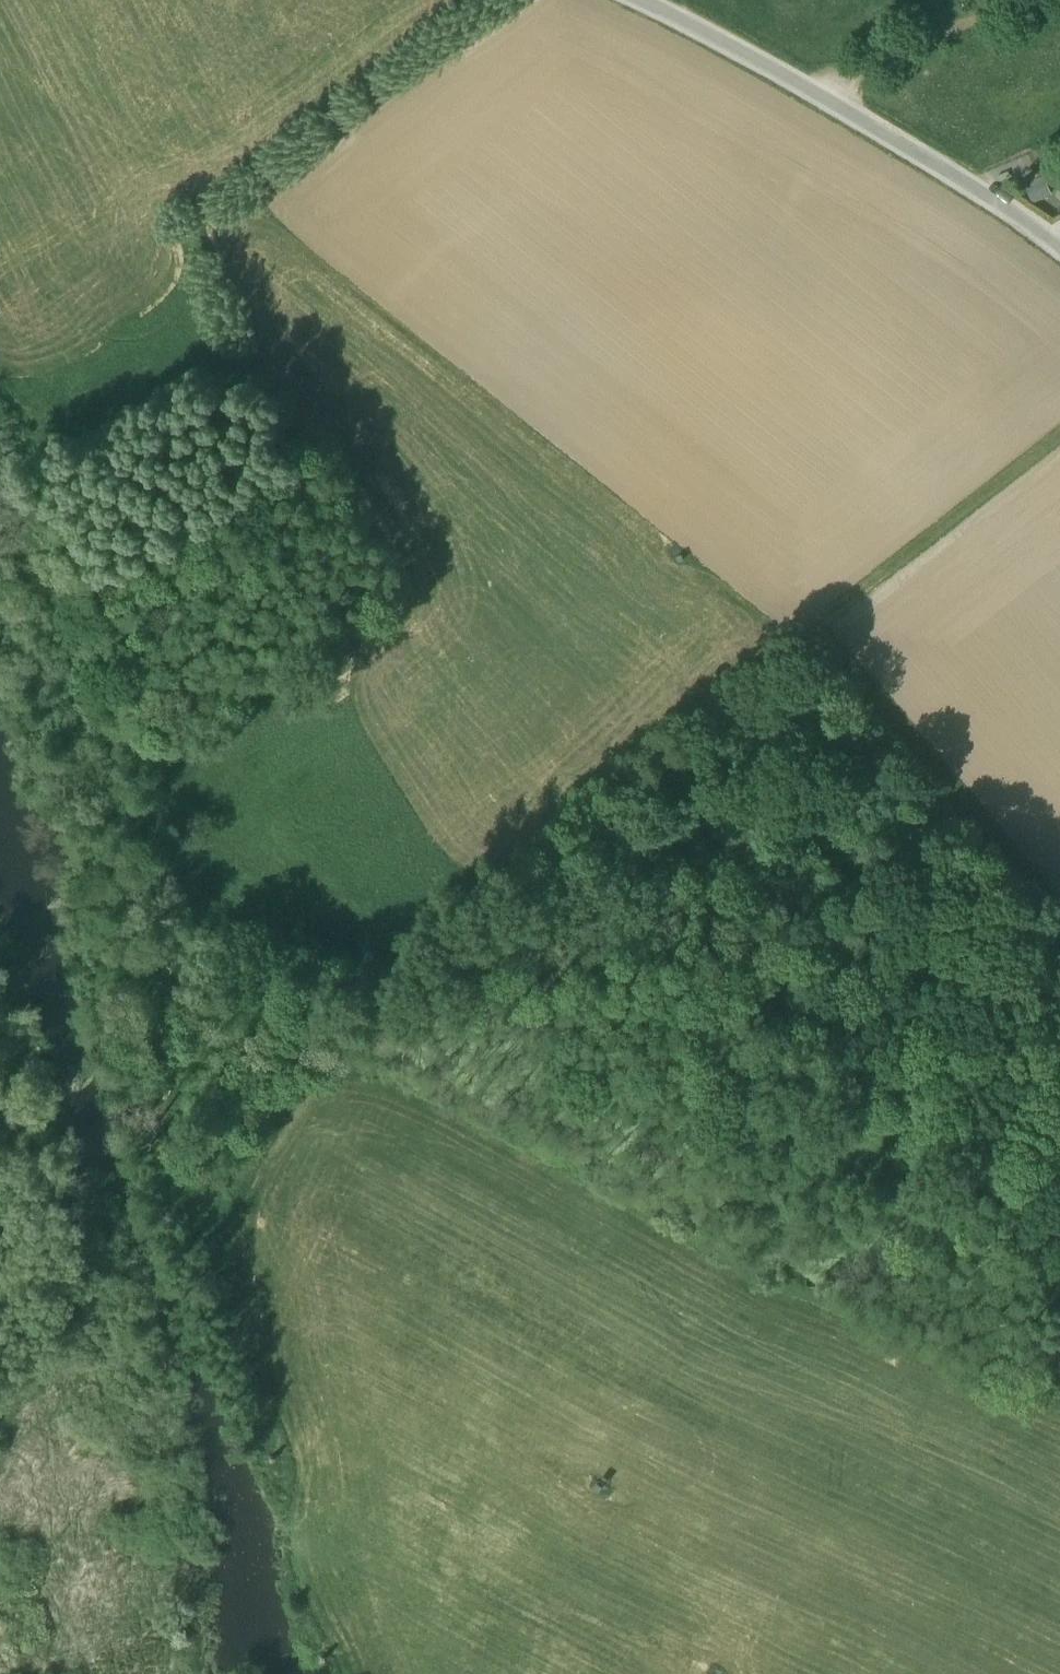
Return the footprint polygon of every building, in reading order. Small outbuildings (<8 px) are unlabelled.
[(1042,175),(1022,184),(1032,204),(1052,195),(1042,175)]
